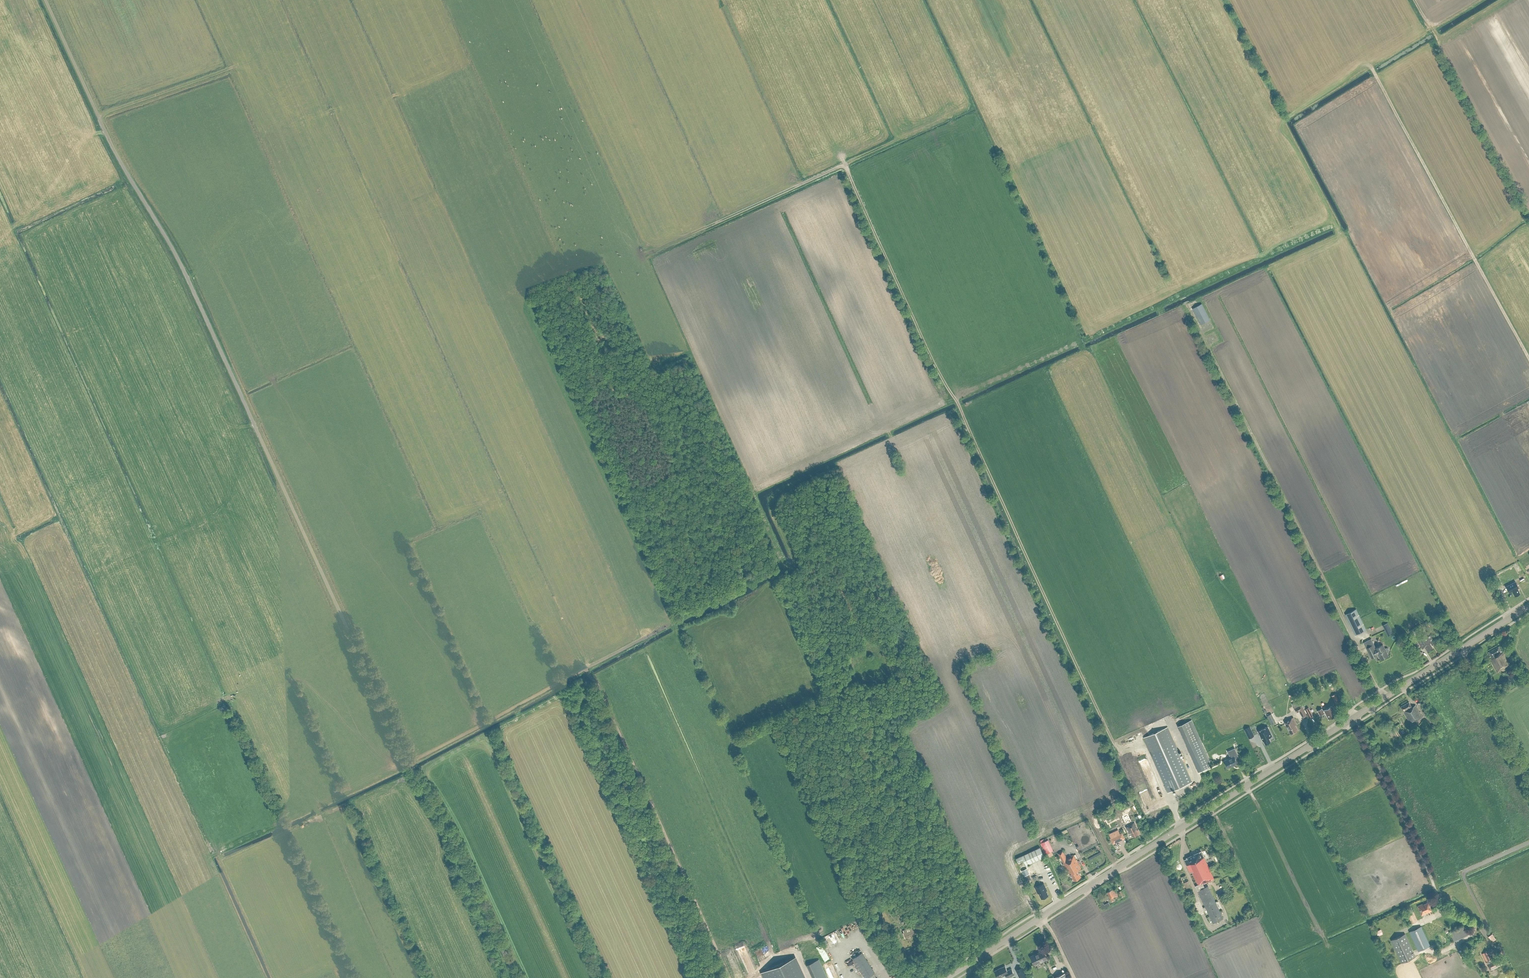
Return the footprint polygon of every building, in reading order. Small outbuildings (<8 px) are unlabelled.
[(1200,304),(1192,308),(1200,324),(1209,320),(1210,319),(1202,303),(1200,304)] [(1509,592),(1512,591),(1515,595),(1520,593),(1518,589),(1519,589),(1515,581),(1506,586),(1509,592)] [(1355,634),(1366,629),(1356,608),(1345,614),(1355,634)] [(1430,635),(1428,636),(1425,632),(1416,638),(1422,648),(1425,647),(1427,651),(1432,647),(1429,642),(1431,641),(1433,639),(1430,635)] [(1383,644),(1376,647),(1371,638),(1364,642),(1371,657),(1377,655),(1376,654),(1378,654),(1380,659),(1388,655),(1386,652),(1387,652),(1388,651),(1388,650),(1388,649),(1388,648),(1387,648),(1386,648),(1385,648),(1383,644)] [(1509,664),(1499,646),(1488,651),(1491,656),(1489,656),(1498,671),(1506,667),(1505,666),(1509,664)] [(1302,717),(1306,714),(1303,708),(1305,707),(1301,699),(1292,703),(1296,712),(1299,710),(1302,717)] [(1410,724),(1422,717),(1415,704),(1412,707),(1409,701),(1400,706),(1410,724)] [(1308,707),(1306,703),(1304,704),(1306,708),(1305,708),(1309,717),(1313,715),(1308,707)] [(1322,708),(1317,710),(1320,714),(1325,712),(1328,718),(1337,714),(1332,705),(1328,707),(1323,710),(1322,708)] [(1276,722),(1271,713),(1267,715),(1271,724),(1276,722)] [(1180,722),(1198,770),(1212,764),(1194,717),(1180,722)] [(1290,733),(1298,730),(1294,722),(1296,721),(1293,717),(1284,721),(1290,733)] [(1168,792),(1192,781),(1168,726),(1144,737),(1168,792)] [(1250,726),(1244,729),(1246,732),(1249,738),(1254,735),(1251,729),(1250,726)] [(1268,726),(1258,730),(1262,740),(1263,740),(1265,743),(1270,741),(1268,737),(1272,735),(1268,726)] [(1228,751),(1229,753),(1230,757),(1224,760),(1227,767),(1237,763),(1235,758),(1239,757),(1235,748),(1228,751)] [(1135,754),(1128,756),(1134,774),(1141,772),(1135,754)] [(1144,761),(1158,796),(1165,794),(1151,758),(1144,761)] [(1162,799),(1147,804),(1150,811),(1165,806),(1162,799)] [(1127,814),(1122,816),(1126,824),(1127,826),(1126,827),(1127,828),(1129,833),(1131,832),(1133,836),(1138,834),(1140,833),(1138,829),(1137,829),(1134,822),(1132,823),(1132,824),(1129,825),(1128,823),(1131,821),(1127,814)] [(1115,832),(1109,834),(1113,842),(1119,840),(1124,837),(1122,833),(1116,835),(1115,832)] [(1053,850),(1048,839),(1041,842),(1046,853),(1053,850)] [(1045,856),(1042,848),(1041,846),(1022,855),(1027,864),(1045,856)] [(1081,867),(1074,854),(1067,858),(1062,850),(1058,853),(1062,861),(1071,876),(1071,875),(1074,880),(1081,876),(1077,869),(1081,867)] [(1214,878),(1201,850),(1185,857),(1186,858),(1184,859),(1190,872),(1192,871),(1198,884),(1195,885),(1213,922),(1223,918),(1208,885),(1204,887),(1203,883),(1214,878)] [(1044,883),(1035,887),(1037,892),(1039,892),(1041,898),(1048,895),(1046,890),(1047,889),(1044,883)] [(1118,895),(1114,888),(1107,892),(1111,899),(1112,901),(1114,900),(1113,898),(1118,895)] [(1421,915),(1431,910),(1429,905),(1430,904),(1428,902),(1421,905),(1421,904),(1417,905),(1421,915)] [(1418,920),(1413,910),(1406,914),(1411,923),(1418,920)] [(1419,950),(1430,945),(1429,943),(1428,941),(1421,926),(1410,931),(1418,948),(1419,950)] [(1468,932),(1466,928),(1463,930),(1461,926),(1453,930),(1456,935),(1463,932),(1464,934),(1468,932)] [(916,933),(914,928),(913,927),(911,928),(910,927),(907,929),(906,928),(903,930),(903,931),(902,932),(905,938),(916,933)] [(1402,962),(1415,956),(1405,933),(1391,939),(1402,962)] [(827,942),(822,944),(827,958),(831,956),(827,942)] [(808,959),(820,954),(816,945),(804,949),(808,959)] [(1043,950),(1031,956),(1035,964),(1047,958),(1043,950)] [(1502,963),(1499,958),(1493,961),(1491,959),(1493,958),(1488,950),(1482,953),(1486,961),(1488,961),(1489,963),(1487,964),(1490,969),(1502,963)] [(852,958),(865,977),(874,972),(862,952),(852,958)] [(795,956),(760,973),(763,977),(806,977),(795,956)] [(818,959),(807,964),(813,977),(827,977),(818,959)] [(836,964),(832,965),(837,975),(840,973),(836,964)] [(1007,977),(1014,974),(1012,968),(1007,970),(1005,965),(995,970),(998,977),(1006,974),(1007,977)]
